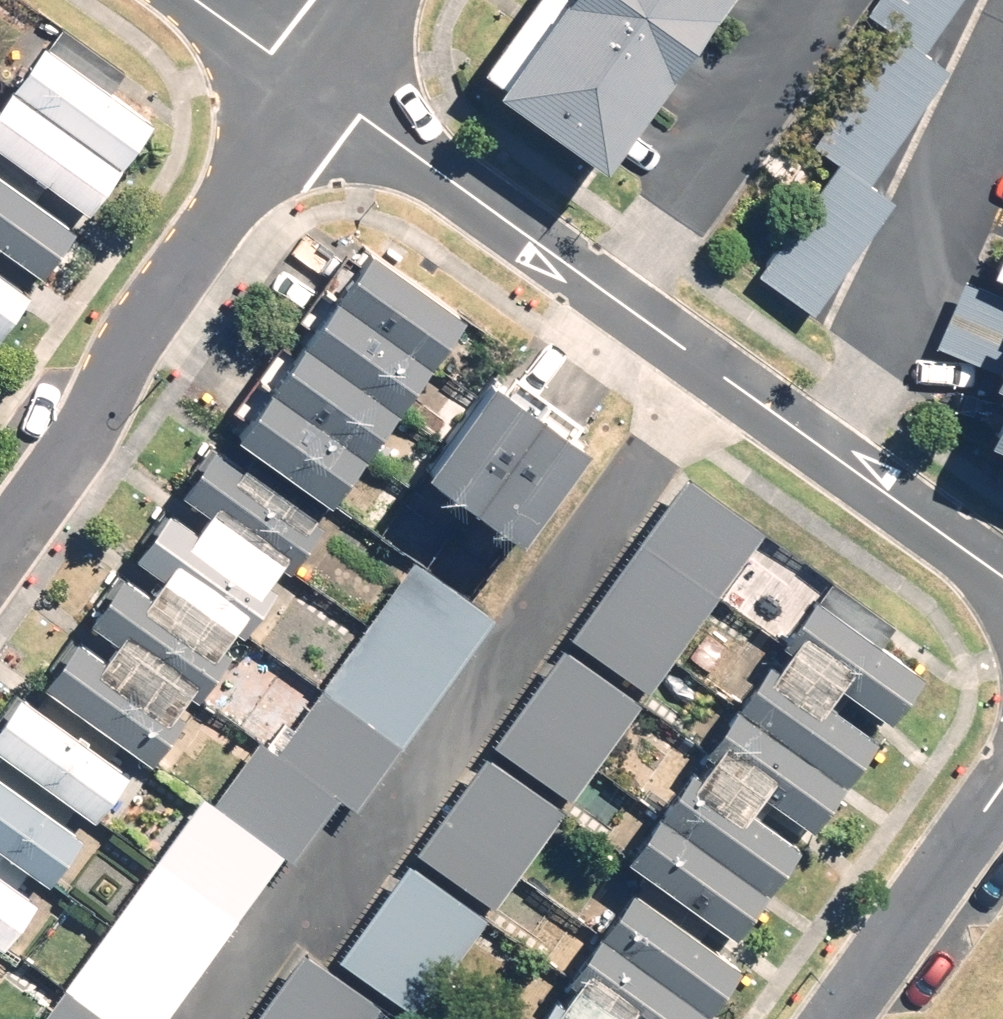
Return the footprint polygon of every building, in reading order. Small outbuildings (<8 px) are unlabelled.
[(603,169),(724,0),(533,0),(483,69),(501,82),(494,92),(603,169)] [(868,14),(893,31),(814,146),(838,163),(760,276),(815,314),(894,199),(871,183),(950,69),(925,52),(960,0),(877,0),(868,14)] [(38,37),(6,81),(114,159),(146,115),(108,87),(121,69),(59,25),(46,43),(38,37)] [(114,159),(6,81),(0,89),(0,145),(82,204),(114,159)] [(35,268),(68,222),(0,173),(0,243),(35,268)] [(321,492),(454,308),(360,240),(227,425),(321,492)] [(992,275),(1002,280),(1002,249),(992,275)] [(22,288),(0,272),(0,319),(22,288)] [(990,383),(1002,389),(1002,352),(990,383)] [(503,384),(485,372),(418,464),(511,532),(579,439),(570,433),(578,421),(511,373),(503,384)] [(984,440),(1002,448),(1002,396),(984,440)] [(317,518),(209,441),(176,488),(203,507),(190,524),(164,505),(131,551),(158,570),(145,587),(118,568),(84,615),(111,634),(97,653),(71,634),(38,680),(146,756),(179,710),(170,704),(182,687),(191,693),(225,646),(217,640),(229,623),(237,629),(271,582),(262,576),(275,558),(283,564),(317,518)] [(762,531),(683,473),(566,631),(645,689),(762,531)] [(487,617),(410,562),(292,725),(282,718),(264,743),(258,738),(212,802),(201,794),(39,1018),(157,1018),(279,849),(290,857),(336,794),(352,805),(487,617)] [(685,762),(620,851),(729,930),(794,841),(744,805),(757,788),(807,824),(872,734),(820,697),(833,680),(884,717),(918,670),(878,641),(892,623),(829,578),(816,596),(809,592),(776,638),(784,644),(772,660),(764,654),(698,744),(707,751),(695,768),(685,762)] [(640,704),(559,644),(489,738),(570,798),(640,704)] [(14,689),(0,708),(0,750),(88,813),(122,766),(14,689)] [(563,811),(482,751),(411,846),(493,906),(563,811)] [(41,875),(74,829),(0,777),(0,845),(41,875)] [(485,918),(406,859),(335,953),(415,1012),(485,918)] [(0,872),(0,936),(31,894),(0,872)] [(530,1018),(618,1018),(620,1016),(623,1018),(693,1018),(735,962),(627,884),(561,976),(568,981),(555,998),(548,993),(530,1018)] [(299,949),(247,1018),(370,1018),(379,1007),(299,949)]
